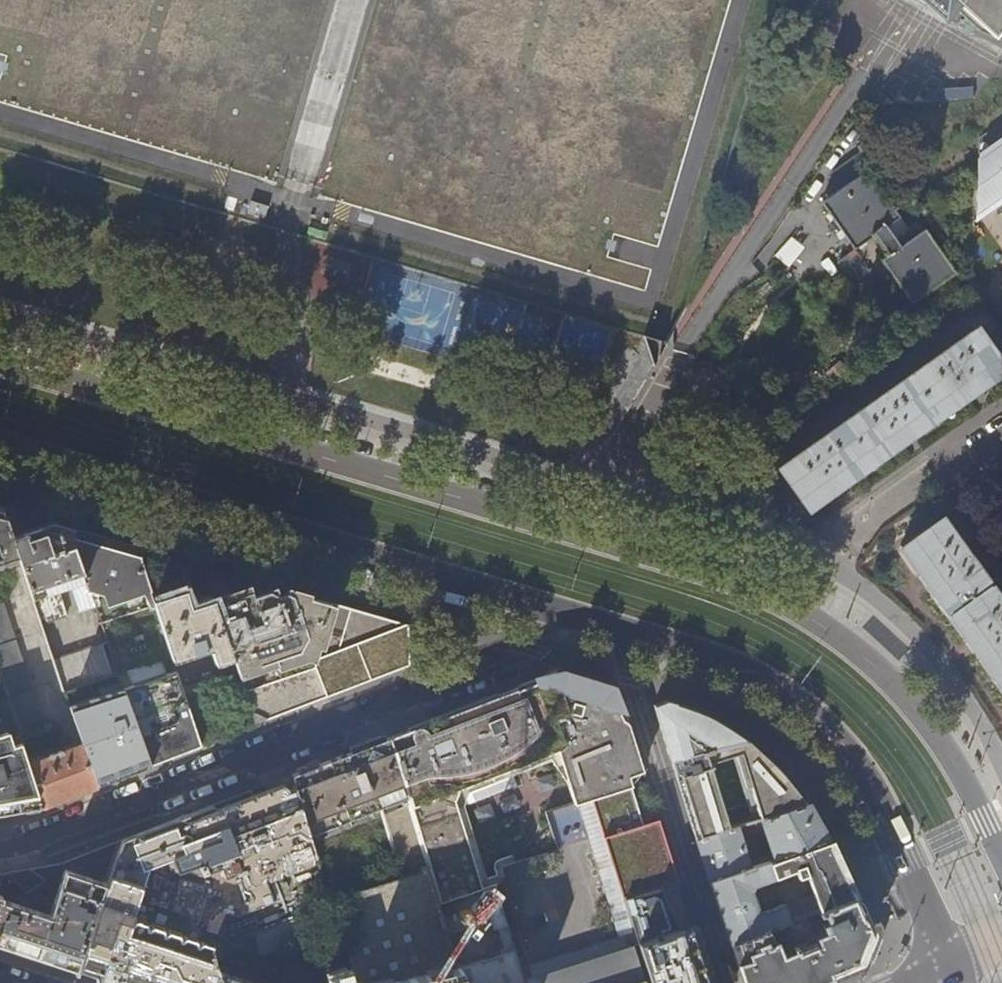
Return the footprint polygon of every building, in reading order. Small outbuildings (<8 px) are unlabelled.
[(917,2),(948,21),(957,13),(965,20),(960,25),(993,37),(1001,40),(1001,0),(913,0),(917,2)] [(987,157),(984,218),(1001,205),(1001,147),(987,157)] [(898,283),(912,302),(955,273),(925,229),(902,245),(889,225),(901,216),(867,170),(823,203),(887,291),(898,283)] [(776,257),(792,268),(806,247),(791,236),(776,257)] [(807,509),(841,484),(905,439),(972,392),(1001,371),(1001,361),(978,326),(778,468),(807,509)] [(661,341),(645,337),(654,366),(659,357),(661,341)] [(2,507),(0,506),(0,561),(18,555),(2,507)] [(90,589),(72,538),(72,527),(37,517),(2,507),(18,555),(41,621),(66,614),(55,584),(68,580),(78,609),(95,604),(90,589)] [(942,517),(901,546),(926,582),(973,647),(1001,688),(1001,602),(942,517)] [(139,559),(141,547),(93,533),(72,527),(72,538),(90,589),(127,601),(150,592),(139,559)] [(409,665),(408,626),(237,576),(202,566),(213,599),(233,658),(256,724),(318,700),(409,665)] [(233,658),(213,599),(201,603),(189,607),(183,588),(152,599),(153,603),(159,622),(171,658),(207,646),(213,664),(233,658)] [(3,603),(0,604),(0,677),(19,734),(44,726),(3,603)] [(171,658),(159,622),(155,624),(166,660),(171,658)] [(125,675),(112,639),(108,640),(108,642),(120,674),(120,676),(125,675)] [(120,674),(108,642),(54,661),(65,693),(120,674)] [(200,746),(175,669),(124,688),(151,764),(186,751),(200,746)] [(645,776),(616,686),(584,677),(556,669),(546,674),(528,684),(389,737),(442,907),(452,903),(482,892),(496,887),(497,887),(492,874),(475,879),(468,860),(471,859),(454,803),(515,783),(509,765),(557,750),(575,804),(592,799),(630,787),(634,785),(645,776)] [(727,725),(709,715),(676,703),(666,700),(653,704),(696,839),(731,828),(709,762),(733,755),(755,820),(806,804),(787,777),(778,767),(763,753),(754,745),(747,739),(727,725)] [(29,764),(22,742),(12,745),(9,737),(0,740),(0,813),(21,809),(43,806),(29,764)] [(389,737),(338,756),(292,774),(295,786),(316,856),(331,906),(336,920),(351,970),(355,982),(465,982),(463,975),(442,907),(389,737)] [(96,785),(88,763),(82,744),(29,764),(43,806),(79,792),(96,785)] [(109,780),(101,759),(88,763),(96,785),(109,780)] [(264,877),(268,879),(281,874),(282,869),(286,873),(297,868),(297,864),(301,867),(312,863),(312,858),(316,856),(295,786),(288,790),(287,788),(286,788),(283,785),(271,789),(271,794),(270,794),(266,791),(255,795),(254,800),(253,801),(250,797),(238,802),(238,806),(233,804),(221,809),(220,813),(212,805),(122,840),(78,970),(107,979),(118,982),(223,982),(220,972),(213,950),(215,949),(227,913),(238,917),(275,903),(264,877)] [(630,787),(592,799),(621,898),(623,897),(678,880),(662,830),(658,820),(642,825),(630,787)] [(774,860),(828,841),(816,820),(806,804),(755,820),(731,828),(696,839),(709,882),(767,862),(768,861),(766,856),(749,861),(740,834),(761,828),(774,860)] [(122,840),(60,863),(0,874),(0,944),(2,945),(78,970),(122,840)] [(768,861),(767,862),(773,879),(794,871),(797,879),(806,875),(812,894),(818,911),(854,897),(845,878),(828,841),(774,860),(768,861)] [(753,886),(773,879),(767,862),(709,882),(729,945),(730,944),(810,914),(804,897),(761,913),(756,911),(750,892),(753,886)] [(623,897),(638,947),(649,982),(711,982),(689,914),(678,880),(623,897)] [(812,894),(804,897),(810,914),(818,911),(812,894)] [(870,932),(860,911),(854,897),(818,911),(810,914),(730,944),(743,982),(803,982),(860,959),(870,932)] [(473,972),(452,903),(442,907),(463,975),(473,972)] [(336,920),(331,906),(315,912),(320,926),(336,920)] [(299,940),(293,920),(256,934),(262,951),(299,940)] [(638,947),(524,982),(649,982),(638,947)] [(351,970),(311,982),(355,982),(351,970)] [(220,972),(223,982),(252,982),(220,972)]
